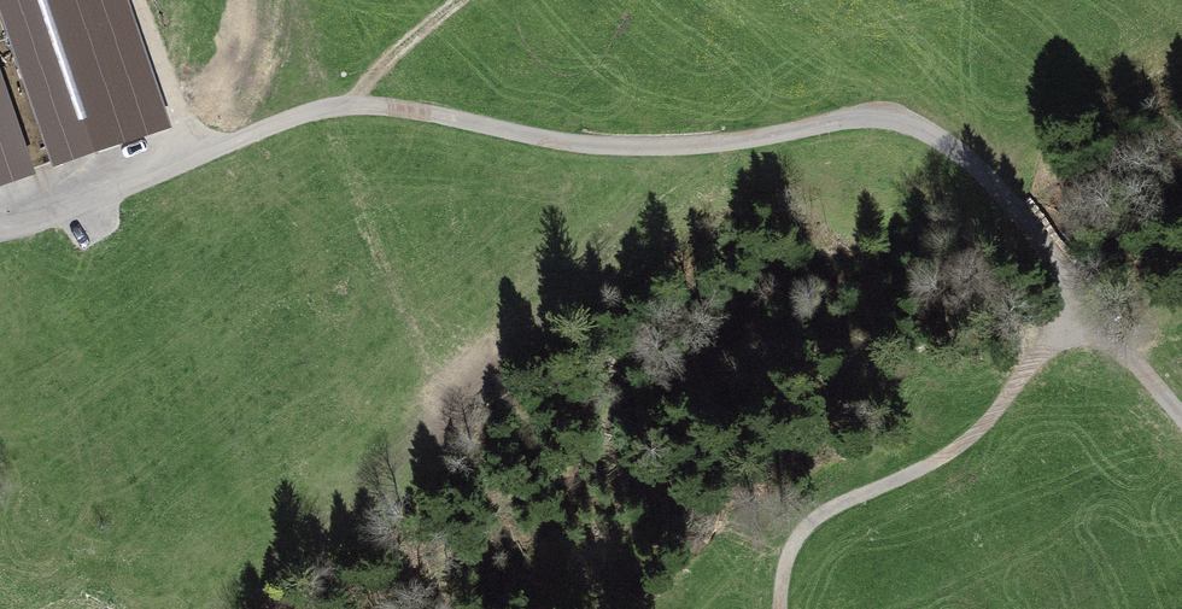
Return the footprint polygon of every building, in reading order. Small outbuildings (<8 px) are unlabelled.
[(171,133),(124,0),(0,0),(0,192),(171,133)]
